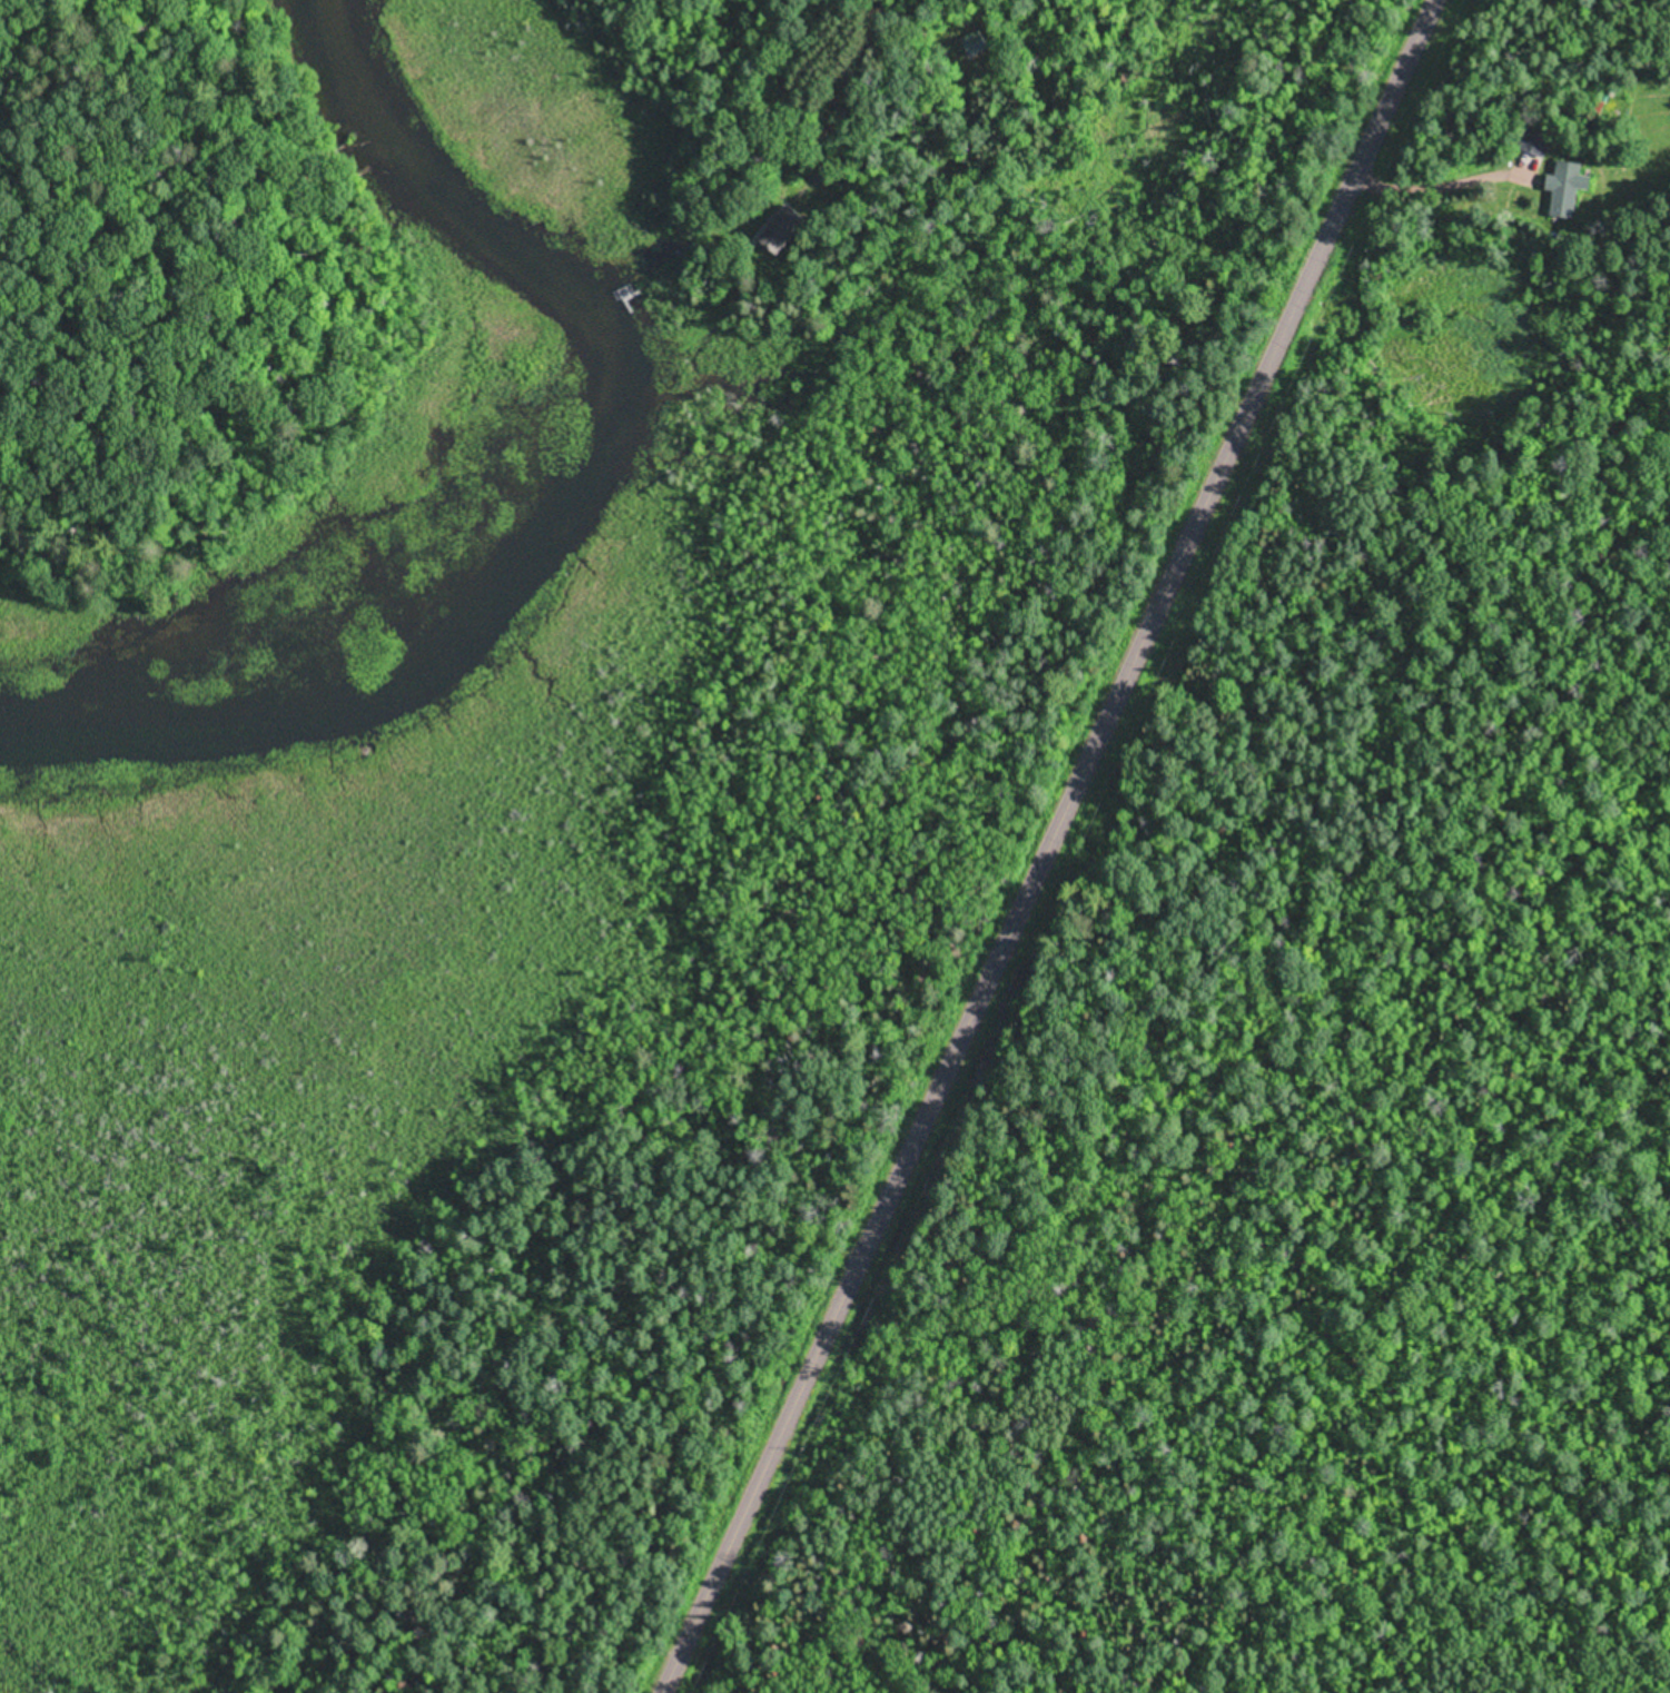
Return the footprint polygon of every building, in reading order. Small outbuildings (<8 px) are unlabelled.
[(1524,144),(1546,155),(1555,135),(1534,124),(1524,144)] [(1582,185),(1595,186),(1596,174),(1585,173),(1586,161),(1561,158),(1560,173),(1553,173),(1552,188),(1558,188),(1556,214),(1579,216),(1582,185)] [(766,227),(777,238),(773,241),(783,251),(813,221),(793,200),(766,227)]
